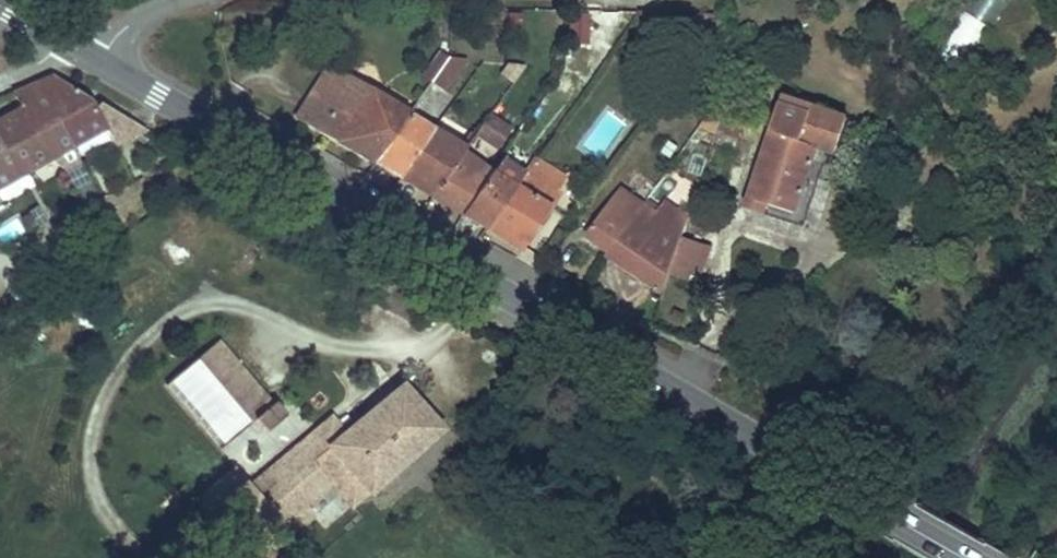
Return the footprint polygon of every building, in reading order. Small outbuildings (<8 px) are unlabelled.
[(452,51),(431,81),(444,90),(465,60),(452,51)] [(565,65),(583,67),(586,54),(568,51),(565,65)] [(329,61),(297,114),(375,160),(409,110),(372,89),(363,103),(344,90),(352,76),(329,61)] [(0,120),(0,182),(49,155),(63,166),(75,188),(89,180),(70,144),(106,126),(91,96),(56,74),(0,100),(8,116),(0,120)] [(372,89),(352,76),(344,90),(363,103),(372,89)] [(786,100),(814,109),(817,99),(790,91),(786,100)] [(126,115),(91,96),(106,126),(126,115)] [(847,145),(856,122),(814,109),(786,100),(746,213),(769,221),(774,205),(799,214),(822,157),(812,154),(819,137),(847,145)] [(713,108),(710,107),(696,128),(719,136),(722,124),(726,113),(713,108)] [(467,145),(432,194),(463,212),(493,170),(476,159),(489,139),(507,152),(523,129),(492,109),(467,145)] [(409,110),(375,160),(397,174),(433,124),(409,110)] [(433,124),(397,174),(432,194),(467,145),(433,124)] [(847,145),(819,137),(812,154),(822,157),(842,163),(847,145)] [(667,140),(660,152),(670,158),(677,146),(667,140)] [(528,168),(507,152),(493,170),(515,187),(528,168)] [(537,156),(528,168),(558,188),(567,176),(537,156)] [(515,187),(486,226),(522,250),(565,192),(558,188),(528,168),(515,187)] [(493,170),(463,212),(486,226),(515,187),(493,170)] [(646,199),(623,185),(590,232),(612,248),(639,210),(646,199)] [(662,223),(639,210),(612,248),(611,251),(669,293),(675,275),(688,238),(696,208),(684,203),(676,217),(668,213),(662,223)] [(716,249),(688,238),(675,275),(691,280),(696,266),(707,270),(716,249)] [(272,401),(219,335),(167,378),(220,443),(255,415),(272,401)] [(440,425),(403,382),(345,429),(330,441),(312,456),(263,496),(228,524),(243,543),(326,474),(354,504),(440,425)] [(265,427),(286,411),(276,398),(272,401),(255,415),(265,427)] [(250,480),(263,496),(312,456),(330,441),(345,429),(333,413),(250,480)]
